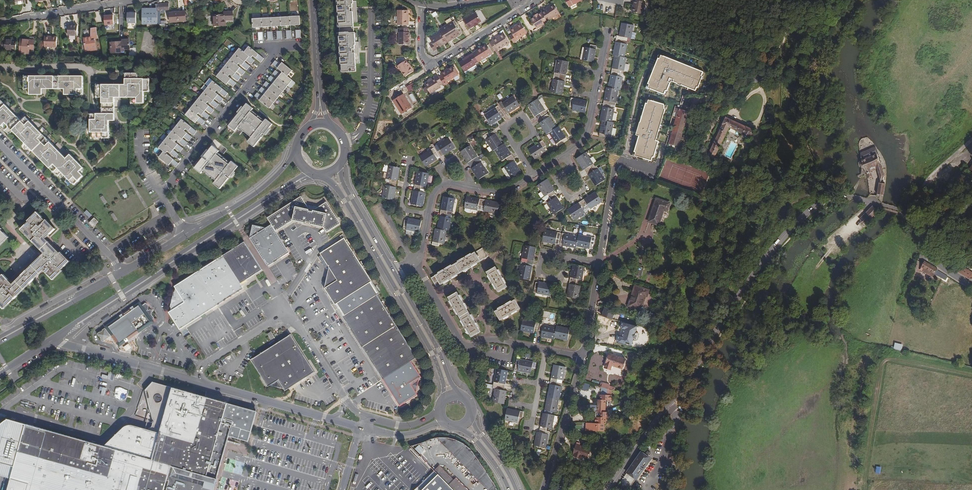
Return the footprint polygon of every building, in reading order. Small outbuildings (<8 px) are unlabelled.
[(337,2),(338,2),(338,6),(338,13),(339,13),(339,16),(338,16),(339,23),(339,28),(340,37),(339,37),(340,44),(341,44),(341,47),(340,47),(340,54),(341,54),(341,58),(341,64),(342,64),(342,72),(356,71),(356,64),(359,64),(359,56),(358,57),(358,53),(355,53),(355,49),(359,49),(359,42),(357,42),(357,32),(354,33),(354,22),(357,22),(356,15),(355,15),(355,11),(353,11),(353,8),(357,7),(356,1),(353,1),(353,0),(337,0),(337,2)] [(632,12),(642,14),(645,2),(634,0),(632,12)] [(544,9),(540,11),(541,13),(546,21),(559,13),(553,4),(549,7),(549,8),(544,10),(544,9)] [(398,25),(409,25),(409,21),(408,21),(408,10),(398,10),(398,25)] [(142,24),(158,24),(158,11),(142,11),(142,24)] [(185,12),(170,13),(171,22),(186,21),(185,12)] [(219,15),(216,15),(213,15),(213,26),(225,26),(226,20),(233,20),(233,12),(219,12),(219,15)] [(128,24),(136,24),(136,13),(127,13),(128,24)] [(469,29),(474,26),(477,24),(481,22),(476,13),(463,20),(469,29)] [(536,29),(547,22),(546,21),(541,13),(537,15),(534,17),(530,20),(536,29)] [(105,25),(114,25),(113,15),(104,16),(105,25)] [(290,17),(290,25),(300,25),(300,16),(290,17)] [(271,18),(272,27),(281,26),(280,17),(271,18)] [(280,17),(281,26),(290,25),(290,17),(280,17)] [(262,27),(262,18),(252,19),(253,28),(262,27)] [(262,27),(272,27),(271,18),(262,18),(262,27)] [(453,22),(439,30),(441,32),(447,42),(460,34),(453,22)] [(630,42),(633,25),(622,23),(619,36),(617,36),(613,56),(615,56),(608,88),(607,87),(600,120),(602,121),(599,137),(606,138),(606,135),(611,135),(614,122),(612,122),(618,90),(620,91),(624,71),(627,71),(629,65),(625,64),(627,58),(625,57),(627,45),(627,44),(627,41),(630,42)] [(509,37),(513,43),(516,41),(515,40),(527,33),(521,24),(510,30),(512,35),(509,37)] [(78,27),(68,27),(68,36),(77,37),(78,27)] [(91,37),(84,38),(86,51),(97,50),(95,39),(98,38),(97,27),(91,28),(91,37)] [(408,29),(400,28),(400,32),(399,32),(399,45),(410,45),(410,32),(408,32),(408,29)] [(443,45),(447,42),(441,32),(430,39),(432,44),(429,46),(433,51),(436,50),(435,48),(438,46),(443,44),(443,45)] [(489,43),(494,52),(509,43),(504,34),(489,43)] [(56,38),(45,37),(44,47),(56,47),(56,38)] [(17,41),(3,39),(2,43),(0,43),(0,54),(5,54),(6,50),(16,51),(17,41)] [(29,49),(30,40),(21,39),(20,53),(29,54),(29,49)] [(123,42),(115,43),(111,43),(111,53),(124,52),(124,49),(130,49),(130,40),(123,40),(123,42)] [(473,55),(478,62),(491,54),(486,45),(472,54),(473,55)] [(582,60),(594,62),(597,46),(591,45),(590,48),(584,47),(582,60)] [(261,62),(264,59),(249,47),(244,52),(251,58),(253,56),(261,62)] [(254,61),(251,58),(244,52),(239,48),(235,54),(243,61),(245,59),(246,60),(251,64),(254,61)] [(235,54),(230,60),(237,65),(239,64),(247,70),(250,66),(245,62),(243,61),(235,54)] [(475,64),(478,62),(473,55),(458,63),(464,72),(475,65),(475,64)] [(702,76),(703,72),(695,69),(694,70),(690,68),(691,67),(683,64),(683,65),(675,62),(675,61),(661,55),(660,59),(659,58),(658,59),(655,67),(656,68),(655,72),(653,71),(653,72),(649,84),(650,84),(648,88),(651,89),(665,94),(666,91),(667,91),(670,83),(669,82),(670,78),(674,80),(674,82),(678,83),(677,84),(681,86),(682,85),(689,88),(696,91),(697,87),(698,87),(703,76),(702,76)] [(237,65),(230,60),(226,65),(234,72),(236,70),(237,72),(242,76),(245,72),(237,65)] [(550,92),(562,94),(569,62),(557,60),(550,92)] [(275,61),(272,64),(282,72),(287,76),(292,71),(284,64),(282,66),(280,64),(275,61)] [(414,71),(411,67),(410,67),(406,61),(398,66),(405,77),(414,71)] [(234,72),(226,65),(221,71),(228,77),(230,75),(238,81),(241,78),(235,74),(234,72)] [(475,65),(464,72),(465,75),(477,68),(475,65)] [(442,83),(444,85),(447,83),(446,82),(457,75),(452,67),(445,72),(444,71),(441,73),(442,75),(438,77),(442,83)] [(287,76),(284,74),(282,76),(281,74),(275,70),(273,74),(278,78),(279,79),(288,86),(292,80),(287,76)] [(228,77),(221,71),(216,77),(225,84),(226,82),(228,83),(233,87),(236,83),(228,77)] [(748,77),(748,83),(759,83),(759,78),(760,78),(761,72),(750,72),(749,77),(748,77)] [(125,85),(120,85),(120,97),(131,97),(131,103),(144,103),(144,91),(149,91),(149,79),(138,79),(138,73),(125,73),(125,85)] [(442,83),(438,77),(437,75),(434,77),(434,79),(428,82),(424,85),(430,94),(440,88),(439,85),(442,83)] [(53,89),(53,76),(24,76),(24,89),(29,89),(29,95),(42,94),(42,89),(53,89)] [(82,76),(53,76),(53,89),(65,89),(65,94),(83,94),(82,76)] [(283,92),(288,86),(279,79),(278,81),(276,80),(271,76),(268,79),(273,84),(274,84),(275,85),(283,92)] [(228,93),(213,81),(208,87),(215,93),(217,91),(225,97),(228,93)] [(278,97),(283,92),(275,85),(273,87),(272,86),(266,81),(263,85),(269,89),(270,91),(278,97)] [(407,86),(409,92),(415,90),(413,84),(407,86)] [(120,97),(120,85),(96,85),(96,97),(102,97),(102,103),(115,103),(115,97),(120,97)] [(215,93),(208,87),(203,93),(212,99),(213,97),(215,98),(220,103),(223,99),(215,93)] [(264,95),(266,96),(274,103),(278,97),(270,91),(269,92),(267,91),(262,87),(259,91),(264,95)] [(212,99),(203,93),(199,98),(206,104),(208,102),(216,108),(218,105),(213,100),(212,99)] [(262,97),(257,93),(254,96),(257,99),(269,109),(274,103),(266,96),(264,98),(262,97)] [(403,113),(411,108),(403,95),(395,100),(399,106),(398,106),(403,113)] [(498,103),(506,115),(520,106),(513,96),(502,103),(501,102),(498,103)] [(206,104),(199,98),(194,104),(203,111),(204,109),(205,110),(211,114),(214,110),(207,105),(206,104)] [(572,111),(585,113),(588,101),(571,98),(569,107),(572,108),(572,111)] [(547,113),(538,99),(528,106),(535,117),(540,114),(542,116),(547,113)] [(650,160),(652,161),(653,157),(655,157),(659,141),(657,141),(666,109),(665,109),(664,105),(649,100),(648,104),(647,104),(646,104),(643,115),(644,115),(642,123),(640,122),(637,135),(640,136),(635,152),(636,152),(635,156),(637,157),(650,160)] [(9,135),(13,131),(62,180),(66,176),(74,184),(83,176),(79,172),(83,168),(70,155),(66,159),(25,117),(21,121),(1,101),(0,101),(0,126),(9,135)] [(115,103),(102,103),(102,114),(90,114),(90,138),(109,138),(109,120),(115,120),(115,103)] [(203,111),(194,104),(190,109),(197,115),(198,113),(206,120),(209,116),(204,112),(203,111)] [(248,142),(254,147),(273,124),(266,119),(264,122),(251,112),(253,109),(247,104),(244,108),(229,125),(236,130),(239,127),(252,137),(248,142)] [(491,125),(505,116),(498,106),(485,115),(491,125)] [(205,122),(197,115),(190,109),(185,115),(193,122),(195,120),(197,121),(202,125),(205,122)] [(668,151),(676,153),(679,147),(689,112),(679,109),(669,144),(668,151)] [(556,128),(548,114),(542,117),(544,120),(540,123),(547,134),(549,133),(556,144),(561,141),(563,144),(568,140),(559,127),(556,128)] [(707,157),(714,159),(729,128),(742,134),(741,136),(749,140),(754,130),(746,126),(746,127),(726,117),(707,157)] [(193,136),(197,132),(181,119),(177,125),(184,131),(186,129),(193,136)] [(184,131),(177,125),(172,131),(181,138),(182,136),(184,137),(189,141),(192,138),(184,131)] [(181,138),(172,131),(168,137),(172,140),(175,142),(176,140),(184,147),(187,143),(182,139),(181,138)] [(483,136),(493,151),(495,150),(502,161),(506,158),(510,164),(504,168),(511,179),(521,172),(514,161),(515,160),(504,144),(503,145),(494,131),(488,134),(488,133),(483,136)] [(172,140),(168,137),(163,142),(172,149),(173,147),(175,148),(180,152),(183,149),(175,142),(172,140)] [(438,151),(441,157),(455,148),(449,138),(437,145),(440,150),(438,151)] [(529,149),(535,160),(546,152),(543,148),(546,146),(543,141),(529,149)] [(172,149),(163,142),(159,148),(163,152),(166,154),(167,152),(175,158),(178,154),(173,150),(172,149)] [(218,153),(219,151),(213,146),(194,168),(201,174),(202,172),(203,170),(216,181),(215,183),(213,184),(220,189),(238,167),(232,161),(230,163),(229,165),(217,154),(218,153)] [(319,146),(315,153),(322,156),(325,149),(319,146)] [(479,180),(488,174),(471,146),(461,152),(479,180)] [(860,153),(861,160),(876,153),(878,153),(875,146),(860,153)] [(420,157),(426,167),(440,158),(434,148),(431,150),(430,150),(420,157)] [(166,154),(163,152),(159,158),(167,164),(169,162),(171,163),(176,168),(178,164),(174,160),(166,154)] [(595,167),(593,164),(586,153),(576,159),(583,171),(585,170),(596,186),(606,180),(602,175),(605,173),(601,168),(600,168),(598,169),(598,168),(596,166),(595,167)] [(882,179),(884,175),(876,153),(861,160),(862,165),(863,168),(867,174),(871,172),(870,168),(876,166),(879,178),(882,179)] [(400,168),(388,166),(385,181),(390,183),(389,186),(384,185),(382,198),(393,201),(400,168)] [(426,187),(429,174),(418,171),(411,204),(422,206),(425,193),(420,192),(420,189),(425,190),(426,187)] [(545,199),(546,200),(545,200),(547,203),(546,203),(554,215),(564,208),(553,192),(555,190),(547,179),(538,186),(541,191),(544,195),(545,197),(543,198),(544,200),(545,199)] [(884,195),(885,184),(878,183),(877,194),(884,195)] [(574,220),(588,211),(587,210),(590,208),(591,209),(602,202),(596,192),(568,210),(574,220)] [(497,214),(499,203),(467,196),(464,208),(497,214)] [(339,224),(340,223),(327,202),(317,209),(307,206),(300,197),(267,219),(271,226),(276,232),(293,221),(323,227),(326,233),(339,224)] [(449,231),(452,218),(446,217),(446,214),(452,215),(455,199),(443,197),(437,229),(435,229),(432,245),(439,246),(439,243),(444,244),(447,231),(449,231)] [(648,222),(658,226),(664,211),(667,212),(671,203),(656,198),(648,222)] [(861,224),(867,228),(878,213),(871,207),(865,216),(865,219),(861,224)] [(37,212),(28,221),(29,222),(21,230),(40,250),(44,253),(31,266),(16,281),(12,284),(3,275),(0,277),(0,305),(4,309),(24,289),(40,273),(43,270),(53,280),(62,271),(61,270),(70,261),(61,252),(60,253),(49,242),(45,238),(55,229),(46,220),(45,220),(37,212)] [(94,218),(90,223),(94,227),(98,222),(94,218)] [(403,229),(419,232),(421,221),(408,218),(408,221),(404,220),(403,229)] [(289,254),(276,232),(271,226),(265,229),(256,227),(251,230),(249,240),(268,268),(289,254)] [(0,227),(0,246),(9,237),(1,230),(2,229),(0,227)] [(558,244),(561,233),(545,230),(542,242),(555,244),(558,244)] [(578,237),(562,233),(560,244),(563,245),(563,246),(576,248),(577,246),(590,249),(590,244),(594,244),(595,238),(579,235),(578,237)] [(331,266),(353,252),(344,239),(323,253),(331,266)] [(525,245),(518,278),(530,280),(537,247),(525,245)] [(240,246),(223,257),(241,285),(262,271),(247,248),(240,246)] [(483,247),(475,252),(480,261),(488,256),(483,247)] [(353,252),(331,266),(324,287),(335,304),(372,280),(353,252)] [(463,259),(455,264),(460,273),(468,268),(469,269),(472,267),(472,266),(480,261),(475,252),(466,257),(463,258),(463,259)] [(241,285),(223,257),(196,274),(217,307),(244,290),(241,285)] [(923,262),(920,269),(935,275),(937,267),(923,262)] [(444,271),(436,276),(441,284),(449,280),(450,280),(453,279),(452,278),(460,273),(455,264),(447,269),(446,268),(443,270),(444,271)] [(582,280),(585,267),(573,264),(567,297),(578,299),(581,286),(580,286),(581,280),(582,280)] [(498,292),(507,286),(502,278),(503,278),(501,275),(496,267),(487,272),(492,280),(491,281),(493,284),(494,284),(498,292)] [(957,272),(971,279),(971,273),(960,267),(957,272)] [(171,312),(169,314),(180,331),(217,307),(196,274),(175,288),(176,289),(175,293),(174,293),(171,308),(172,309),(171,312)] [(441,284),(436,276),(431,278),(437,287),(441,284)] [(379,292),(372,280),(335,304),(342,316),(377,294),(379,292)] [(534,293),(550,296),(553,285),(539,282),(539,283),(536,282),(534,293)] [(629,306),(641,310),(645,296),(647,296),(649,290),(635,286),(629,306)] [(455,309),(460,317),(468,312),(464,304),(465,303),(463,300),(462,300),(457,292),(448,297),(453,306),(452,306),(454,309),(455,309)] [(377,294),(342,316),(362,347),(396,325),(377,294)] [(495,311),(500,320),(509,315),(509,316),(512,314),(512,313),(520,308),(515,300),(506,305),(506,304),(503,306),(495,311)] [(139,307),(109,328),(106,330),(105,330),(99,335),(103,341),(110,336),(109,335),(110,334),(119,345),(120,346),(124,343),(124,342),(129,338),(130,339),(137,334),(137,332),(150,323),(150,322),(154,319),(151,315),(152,312),(152,311),(150,311),(149,312),(148,310),(149,307),(147,304),(145,304),(140,308),(139,307)] [(603,316),(612,319),(614,312),(605,309),(603,316)] [(468,312),(460,317),(465,325),(464,326),(466,329),(471,337),(480,332),(475,323),(476,323),(474,320),(473,320),(468,312)] [(539,322),(523,319),(520,331),(534,333),(535,328),(538,329),(539,322)] [(617,343),(632,347),(634,341),(636,341),(638,340),(639,335),(638,333),(636,333),(638,326),(623,322),(621,329),(625,330),(623,337),(619,336),(617,343)] [(414,352),(396,325),(362,347),(382,379),(410,361),(414,352)] [(541,336),(554,339),(555,337),(568,340),(569,335),(572,335),(573,329),(557,326),(556,328),(540,325),(539,331),(542,331),(541,336)] [(291,335),(251,360),(268,387),(269,386),(284,388),(285,390),(315,371),(291,335)] [(894,349),(902,351),(904,345),(896,343),(894,349)] [(610,357),(608,357),(605,366),(610,368),(612,364),(621,367),(624,358),(611,354),(610,357)] [(531,374),(533,362),(517,359),(515,370),(531,374)] [(410,361),(382,379),(398,406),(418,394),(416,393),(419,379),(421,377),(410,361)] [(535,445),(546,448),(549,431),(546,431),(547,428),(552,429),(555,416),(551,415),(551,412),(557,413),(562,384),(557,382),(558,379),(563,380),(566,367),(554,365),(545,414),(543,413),(539,433),(537,432),(535,445)] [(508,371),(496,369),(494,382),(499,383),(498,389),(495,389),(493,402),(504,404),(507,391),(504,390),(508,371)] [(173,388),(153,382),(145,390),(151,411),(156,413),(156,415),(159,416),(164,417),(173,388)] [(590,399),(593,385),(584,383),(580,397),(590,399)] [(256,412),(229,404),(227,403),(226,403),(173,388),(164,417),(162,424),(161,428),(160,433),(152,430),(148,429),(134,425),(130,425),(127,425),(124,426),(104,446),(19,422),(4,434),(0,448),(0,462),(14,466),(11,478),(7,489),(164,489),(166,483),(171,484),(176,485),(175,489),(214,489),(217,478),(212,477),(219,453),(214,452),(214,451),(213,450),(214,448),(215,449),(215,446),(217,446),(220,439),(223,440),(223,441),(225,441),(227,440),(229,435),(248,441),(256,412)] [(611,391),(603,388),(602,397),(611,397),(611,391)] [(600,406),(598,406),(597,413),(601,414),(600,419),(596,419),(595,425),(587,424),(586,432),(603,433),(603,427),(605,427),(606,420),(608,420),(608,414),(606,414),(607,402),(613,403),(613,398),(611,397),(602,397),(601,401),(600,401),(600,406)] [(505,420),(518,423),(519,417),(522,418),(523,412),(507,408),(505,420)] [(151,411),(157,421),(157,423),(156,425),(153,427),(152,430),(160,433),(161,428),(162,424),(164,417),(159,416),(156,415),(156,413),(151,411)] [(4,434),(19,422),(8,419),(0,425),(0,448),(4,434)] [(490,489),(501,489),(496,481),(487,464),(472,448),(467,444),(459,440),(452,437),(446,436),(438,436),(467,466),(490,489)] [(651,447),(657,440),(653,436),(643,451),(642,451),(620,483),(630,489),(652,458),(646,454),(647,452),(650,454),(651,452),(649,450),(651,447)] [(212,477),(217,478),(227,440),(225,441),(223,441),(223,440),(220,439),(217,446),(215,446),(215,449),(214,448),(213,450),(214,451),(214,452),(219,453),(212,477)] [(574,456),(581,458),(582,456),(583,456),(590,458),(593,450),(576,444),(574,453),(575,453),(574,456)] [(0,462),(0,474),(11,478),(14,466),(0,462)] [(456,489),(468,489),(456,477),(455,478),(440,463),(435,468),(456,489)] [(435,468),(419,484),(413,489),(456,489),(435,468)]
